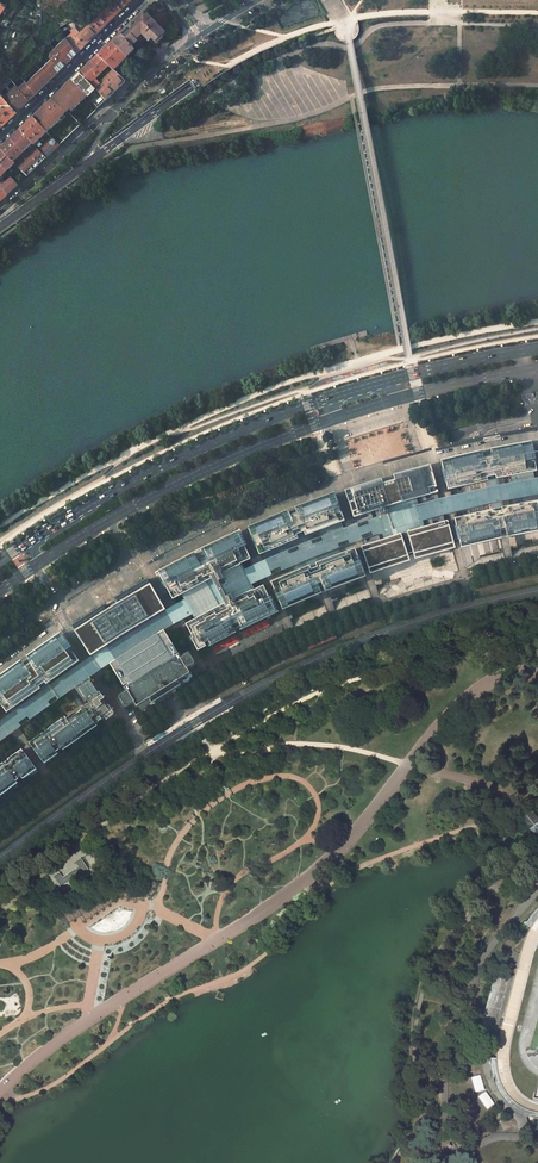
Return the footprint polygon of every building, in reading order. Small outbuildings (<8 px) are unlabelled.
[(107,4),(116,13),(129,0),(111,0),(107,4)] [(158,3),(143,18),(140,15),(134,21),(137,24),(123,37),(121,35),(112,44),(121,53),(125,58),(133,50),(130,47),(133,44),(136,47),(144,39),(146,41),(151,41),(153,39),(158,44),(163,39),(162,37),(177,22),(158,3)] [(107,4),(88,22),(97,32),(116,13),(107,4)] [(72,31),(66,38),(78,50),(97,32),(88,22),(79,31),(76,29),(72,21),(59,28),(62,33),(69,28),(72,31)] [(78,50),(65,37),(54,48),(66,62),(78,50)] [(121,53),(112,44),(111,43),(97,55),(113,70),(126,58),(125,58),(121,53)] [(52,57),(40,69),(49,79),(66,62),(54,48),(53,49),(54,50),(50,53),(52,54),(50,56),(52,57)] [(124,81),(113,70),(97,55),(79,73),(105,100),(124,81)] [(26,82),(36,92),(38,89),(49,79),(40,69),(26,82)] [(105,100),(79,73),(71,81),(87,96),(97,107),(105,100)] [(19,87),(29,98),(36,92),(26,82),(25,81),(19,87)] [(65,87),(80,103),(87,96),(71,81),(65,87)] [(19,87),(17,85),(4,98),(17,110),(29,98),(19,87)] [(59,92),(74,108),(80,103),(65,87),(59,92)] [(51,100),(64,114),(70,109),(72,111),(74,108),(59,92),(51,100)] [(3,123),(17,110),(4,98),(0,94),(0,121),(3,123)] [(53,125),(53,126),(63,116),(62,116),(64,114),(51,100),(42,109),(55,123),(53,125)] [(55,123),(42,109),(32,118),(46,133),(53,126),(53,125),(55,123)] [(19,130),(33,144),(41,137),(46,133),(32,118),(19,130)] [(33,144),(19,130),(10,139),(23,153),(33,144)] [(50,137),(37,149),(46,157),(58,145),(50,137)] [(10,139),(0,149),(13,162),(23,153),(10,139)] [(37,149),(36,148),(27,157),(36,167),(46,157),(37,149)] [(5,172),(14,163),(13,162),(0,149),(0,166),(5,172)] [(36,167),(27,157),(17,167),(26,176),(36,167)] [(0,179),(0,188),(6,195),(17,184),(11,177),(4,183),(0,179)] [(491,452),(492,456),(532,449),(531,444),(491,452)] [(482,458),(442,467),(443,470),(444,470),(445,471),(443,472),(446,481),(447,481),(447,482),(446,483),(448,490),(468,485),(487,481),(493,480),(496,479),(533,472),(536,472),(535,464),(534,464),(533,462),(535,462),(533,453),(531,453),(531,451),(533,451),(532,449),(492,456),(487,457),(482,458)] [(441,462),(442,467),(483,458),(482,454),(441,462)] [(430,464),(393,475),(394,481),(398,480),(399,479),(400,479),(432,470),(430,464)] [(381,523),(386,538),(364,546),(370,568),(377,566),(410,556),(451,544),(452,543),(448,528),(449,527),(448,521),(422,528),(417,512),(414,499),(438,491),(432,470),(399,479),(394,481),(388,482),(383,484),(379,485),(347,496),(353,517),(377,510),(381,523)] [(534,478),(533,472),(511,476),(512,482),(522,481),(525,480),(534,478)] [(509,483),(486,488),(464,493),(439,499),(417,505),(416,498),(414,499),(422,528),(424,528),(422,521),(443,515),(456,512),(490,504),(504,501),(537,495),(537,478),(509,483)] [(345,491),(347,496),(377,486),(379,485),(380,485),(383,484),(381,479),(345,491)] [(485,481),(487,488),(494,486),(500,485),(498,479),(493,480),(492,480),(485,481)] [(470,492),(474,491),(473,484),(469,485),(468,485),(463,487),(464,493),(470,492)] [(308,504),(295,509),(298,517),(300,516),(299,513),(310,509),(311,508),(335,500),(334,495),(308,504)] [(537,495),(527,497),(528,503),(537,501),(537,496),(537,495)] [(340,513),(335,500),(310,509),(299,513),(300,516),(305,528),(307,535),(315,532),(319,531),(345,521),(342,513),(340,513)] [(491,504),(492,510),(498,509),(499,509),(500,509),(504,508),(503,501),(491,504)] [(460,542),(498,533),(503,532),(537,525),(537,502),(512,506),(502,508),(499,509),(494,510),(486,512),(454,519),(456,526),(459,526),(459,528),(457,528),(459,538),(460,537),(460,539),(459,539),(460,542)] [(468,510),(469,516),(486,512),(484,506),(478,507),(473,508),(468,510)] [(377,510),(375,511),(377,518),(368,521),(369,524),(359,528),(357,524),(345,528),(323,537),(321,537),(322,541),(313,545),(311,541),(296,547),(298,550),(290,554),(289,550),(288,550),(265,560),(245,569),(241,562),(239,563),(252,589),(253,588),(251,583),(272,573),(271,570),(280,566),(282,569),(307,560),(328,552),(340,548),(338,544),(348,540),(349,544),(363,540),(361,536),(371,533),(373,536),(382,533),(384,539),(385,538),(377,510)] [(289,516),(287,512),(276,517),(250,527),(252,532),(277,522),(278,522),(279,521),(287,518),(288,520),(290,519),(289,516)] [(295,518),(293,519),(297,532),(300,531),(305,528),(300,516),(297,518),(295,518)] [(278,522),(252,532),(258,546),(256,547),(259,554),(287,543),(298,538),(297,535),(296,532),(297,532),(293,519),(292,518),(288,520),(287,518),(278,522)] [(298,538),(284,544),(287,551),(312,541),(322,537),(344,528),(342,522),(320,531),(307,535),(305,528),(296,532),(298,538)] [(506,531),(507,536),(537,531),(537,525),(506,531)] [(250,527),(248,528),(256,547),(258,546),(250,527)] [(186,557),(156,573),(158,577),(171,570),(172,572),(195,560),(196,562),(208,556),(207,554),(230,543),(229,540),(242,533),(241,530),(212,543),(198,550),(186,557)] [(501,537),(500,532),(489,535),(460,542),(461,547),(501,537)] [(196,585),(216,574),(219,580),(223,578),(220,573),(251,558),(241,537),(207,554),(208,556),(196,562),(195,560),(161,578),(165,584),(173,598),(184,591),(187,596),(198,590),(196,585)] [(455,548),(454,543),(452,543),(412,555),(414,560),(455,548)] [(287,551),(284,544),(262,553),(265,560),(287,551)] [(326,584),(361,571),(357,560),(359,559),(355,547),(326,558),(316,562),(318,568),(323,581),(325,581),(326,584)] [(341,553),(339,548),(327,552),(307,560),(277,571),(271,574),(274,579),(309,564),(312,570),(318,568),(316,562),(341,553)] [(359,559),(357,560),(363,576),(365,575),(359,559)] [(401,564),(399,559),(370,568),(372,573),(399,564),(401,564)] [(246,577),(239,563),(220,573),(223,578),(219,580),(216,574),(196,585),(198,590),(187,596),(184,591),(183,592),(190,605),(196,617),(198,616),(196,612),(222,598),(223,598),(230,593),(232,598),(252,589),(246,577)] [(282,602),(317,587),(316,584),(317,583),(312,570),(309,564),(301,567),(271,580),(275,590),(276,589),(282,602)] [(312,570),(317,583),(320,582),(323,581),(318,568),(315,569),(312,570)] [(361,571),(326,584),(325,581),(323,581),(326,589),(328,589),(363,576),(361,571)] [(147,580),(114,599),(117,604),(150,584),(147,580)] [(169,592),(164,583),(159,586),(164,595),(169,592)] [(222,598),(196,612),(198,616),(186,622),(194,635),(191,637),(196,645),(198,649),(206,645),(204,641),(208,639),(210,643),(233,630),(230,623),(237,620),(241,627),(276,611),(273,604),(263,583),(232,598),(230,593),(222,598)] [(317,587),(282,602),(284,607),(319,592),(321,591),(317,583),(316,584),(317,587)] [(117,604),(107,610),(75,630),(75,631),(88,651),(91,655),(124,635),(129,632),(163,612),(166,611),(162,605),(157,595),(150,584),(117,604)] [(276,589),(275,590),(282,608),(284,607),(276,589)] [(181,593),(184,600),(166,611),(124,635),(91,655),(51,684),(40,692),(6,717),(0,721),(0,742),(22,726),(19,723),(28,717),(30,720),(51,705),(48,702),(56,696),(58,700),(77,686),(90,677),(109,663),(164,630),(193,615),(194,618),(196,617),(183,592),(181,593)] [(107,610),(104,605),(72,626),(75,630),(107,610)] [(234,621),(230,623),(232,628),(236,626),(240,625),(237,620),(234,621)] [(141,643),(110,662),(127,690),(121,695),(120,698),(125,705),(128,706),(132,703),(134,701),(137,706),(149,698),(151,701),(181,684),(179,680),(178,680),(190,672),(188,669),(190,667),(195,665),(195,662),(190,653),(188,653),(181,657),(164,630),(141,643)] [(42,655),(64,639),(60,634),(38,649),(42,655)] [(7,712),(13,708),(13,707),(15,706),(18,704),(19,704),(41,688),(40,687),(43,684),(46,682),(47,684),(79,661),(75,655),(65,641),(64,639),(28,664),(3,682),(4,683),(0,686),(0,702),(3,706),(7,712)] [(42,655),(38,649),(27,657),(31,662),(42,655)] [(21,661),(11,669),(14,674),(25,666),(21,661)] [(1,685),(4,683),(3,682),(14,674),(11,669),(0,677),(0,686),(1,685)] [(105,699),(90,677),(78,686),(88,701),(94,697),(96,700),(88,705),(89,706),(85,708),(84,706),(81,708),(81,709),(64,722),(63,721),(55,726),(56,728),(47,734),(46,735),(45,736),(38,741),(37,740),(31,744),(43,762),(48,758),(47,757),(52,753),(53,755),(56,752),(59,750),(62,748),(68,744),(67,742),(74,737),(75,739),(79,736),(96,724),(105,717),(107,720),(114,715),(115,713),(110,705),(107,705),(106,706),(103,700),(105,699)] [(49,683),(39,690),(41,692),(50,685),(49,683)] [(153,739),(154,741),(164,735),(163,732),(153,739)] [(35,767),(22,750),(14,755),(16,757),(10,761),(5,765),(4,765),(0,768),(0,793),(7,788),(6,787),(11,783),(12,784),(15,782),(18,780),(22,777),(23,776),(25,774),(24,773),(29,769),(31,771),(35,767)] [(39,839),(33,844),(36,848),(43,843),(39,839)] [(61,872),(56,876),(64,887),(91,868),(83,857),(76,862),(79,867),(65,877),(61,872)] [(510,952),(502,949),(482,1029),(490,1032),(492,1022),(494,1023),(495,1018),(496,1019),(497,1014),(499,1015),(510,971),(508,971),(510,967),(508,966),(509,962),(508,962),(510,952)]
